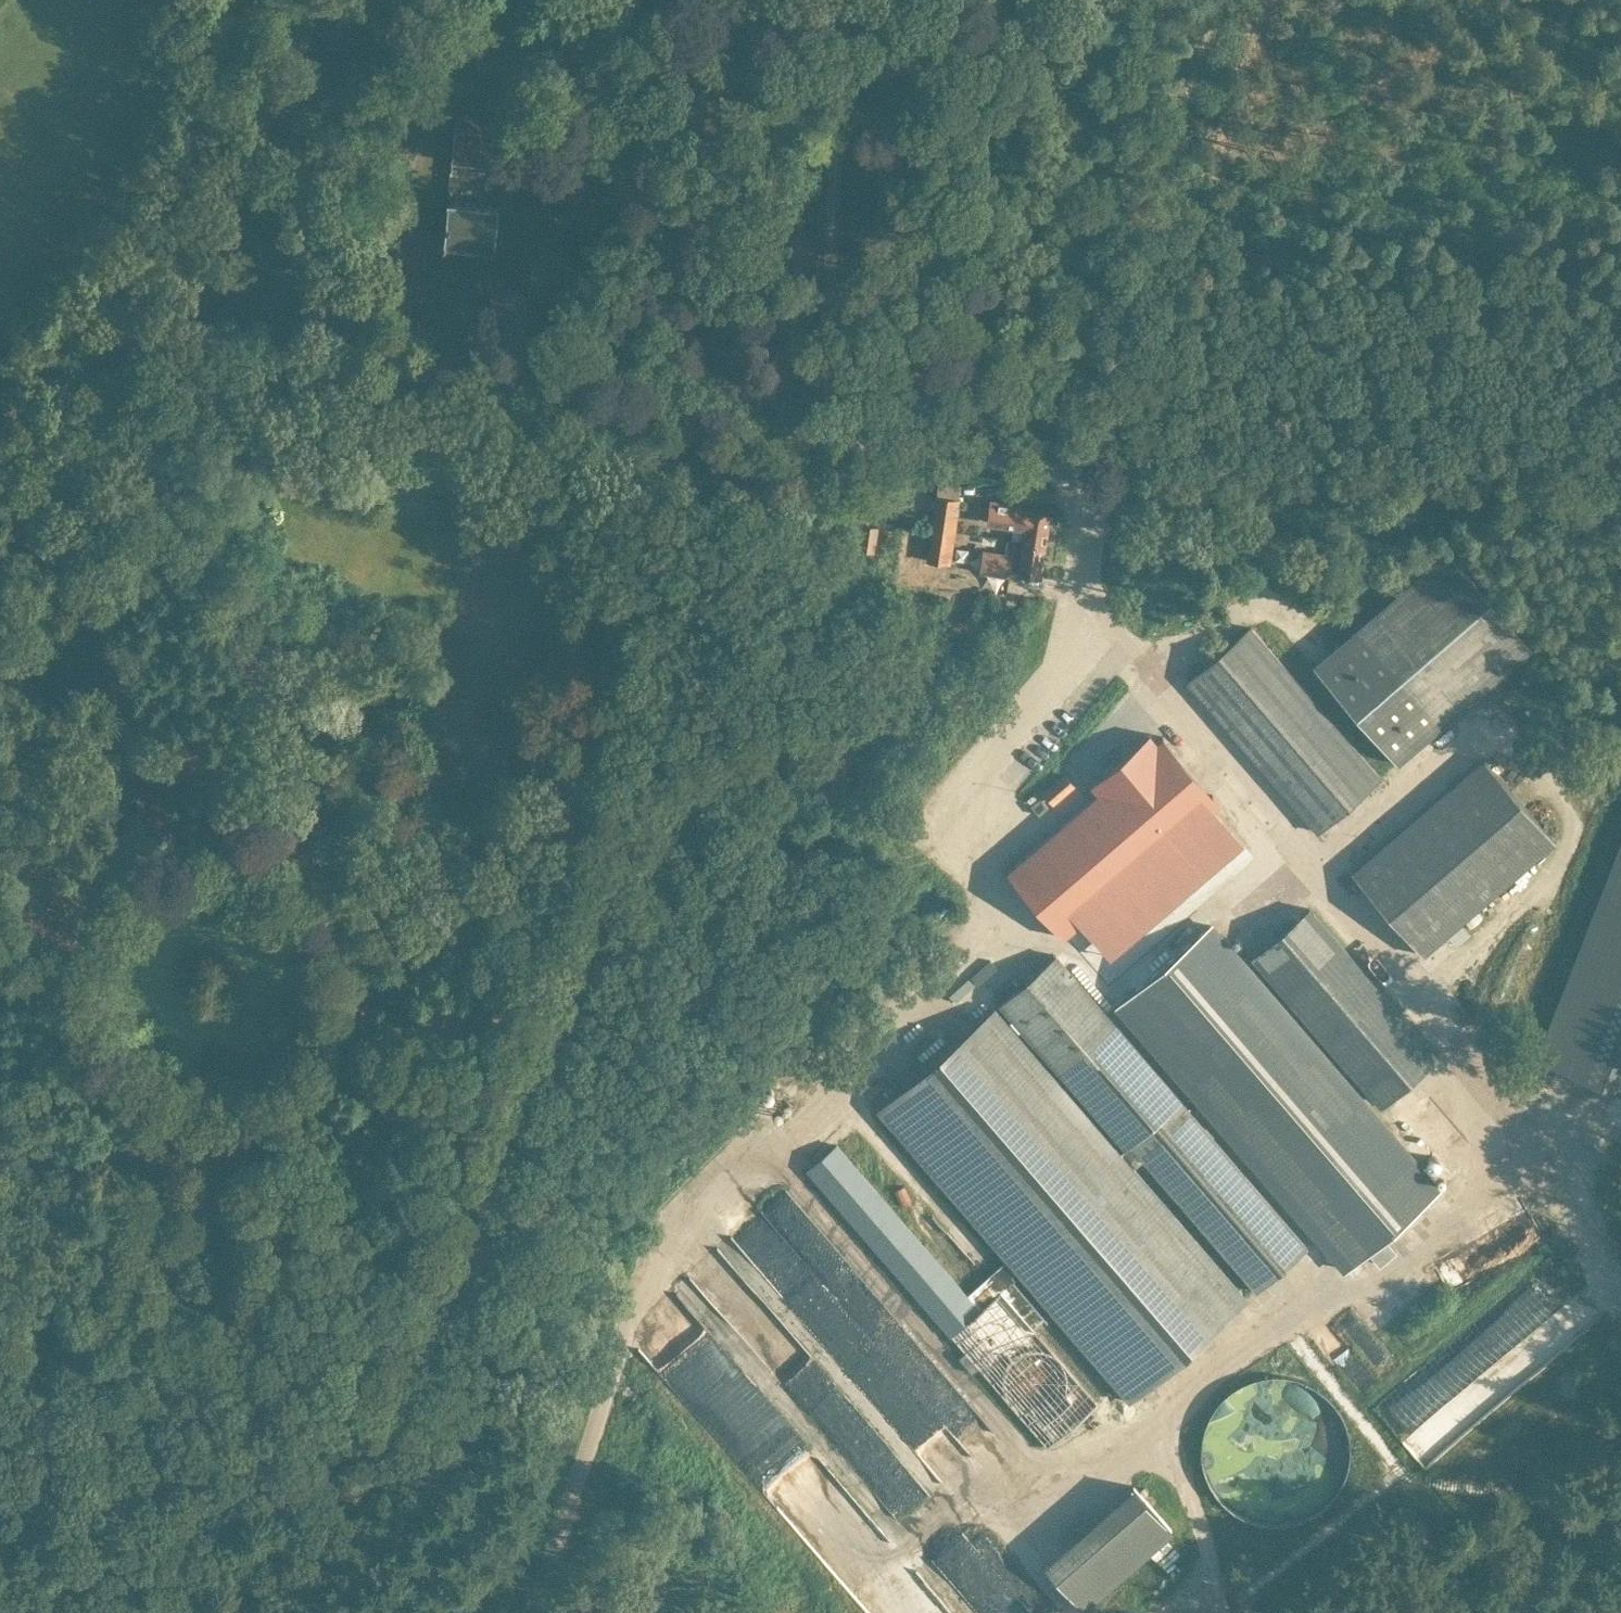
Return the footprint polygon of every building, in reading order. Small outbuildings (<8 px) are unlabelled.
[(456,114),(452,160),(502,166),(507,119),(456,114)] [(496,204),(512,205),(515,175),(499,174),(496,204)] [(448,199),(444,240),(494,245),(498,204),(448,199)] [(937,496),(932,528),(954,531),(958,500),(937,496)] [(1019,504),(991,500),(988,521),(1014,525),(1012,539),(1007,538),(1007,539),(1044,544),(1049,513),(1018,508),(1019,504)] [(864,526),(861,550),(874,551),(877,527),(864,526)] [(954,531),(932,528),(928,559),(949,562),(954,531)] [(1044,544),(1007,539),(1005,553),(984,550),(981,571),(1011,575),(1012,571),(1040,575),(1044,544)] [(1446,551),(1313,665),(1397,763),(1530,648),(1446,551)] [(1251,627),(1225,649),(1188,681),(1317,831),(1380,777),(1251,627)] [(1098,792),(1007,870),(1063,936),(1080,922),(1114,893),(1120,900),(1219,814),(1213,807),(1219,802),(1212,794),(1206,799),(1171,758),(1177,753),(1163,736),(1157,741),(1150,733),(1104,772),(1111,780),(1098,792)] [(1483,759),(1352,871),(1423,954),(1445,936),(1455,947),(1470,935),(1460,923),(1556,841),(1483,759)] [(1065,774),(1044,791),(1053,802),(1074,784),(1065,774)] [(1035,793),(1027,800),(1032,805),(1031,805),(1039,814),(1048,806),(1040,797),(1039,798),(1035,793)] [(1319,901),(1303,915),(1259,953),(1387,1101),(1447,1049),(1319,901)] [(1206,917),(1114,996),(1343,1261),(1435,1182),(1206,917)] [(966,1295),(851,1161),(837,1144),(808,1169),(965,1351),(959,1356),(972,1372),(978,1367),(1047,1446),(1098,1402),(1033,1328),(1044,1317),(1012,1280),(1014,1279),(1011,1275),(1017,1271),(1130,1401),(1247,1299),(1135,1169),(1143,1162),(1256,1292),(1309,1247),(1056,955),(999,1004),(1124,1149),(1120,1153),(1009,1023),(995,1007),(875,1111),(1006,1260),(966,1295)] [(1295,1224),(1301,1219),(1125,1009),(1119,1014),(1295,1224)] [(794,1247),(755,1265),(740,1233),(718,1243),(729,1267),(712,1275),(706,1263),(698,1267),(718,1308),(728,1303),(736,1319),(782,1297),(777,1286),(787,1281),(785,1277),(804,1268),(794,1247)] [(1203,1436),(1202,1453),(1203,1467),(1208,1480),(1215,1493),(1228,1508),(1245,1518),(1258,1522),(1275,1525),(1288,1524),(1300,1521),(1313,1515),(1327,1504),(1338,1491),(1348,1473),(1350,1460),(1350,1443),(1346,1427),(1339,1412),(1326,1395),(1313,1386),(1299,1379),(1280,1376),(1261,1377),(1245,1383),(1231,1392),(1218,1405),(1209,1419),(1203,1436)] [(1147,1485),(1052,1567),(1092,1612),(1187,1531),(1147,1485)]
